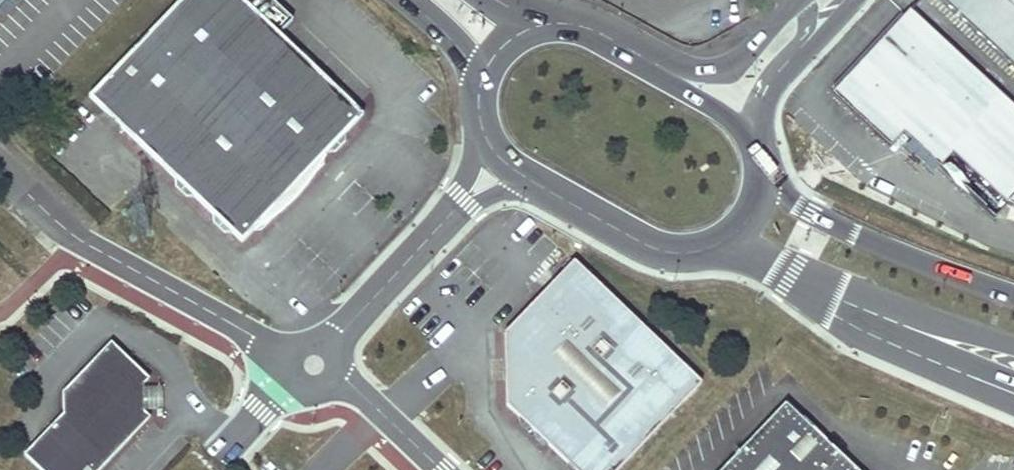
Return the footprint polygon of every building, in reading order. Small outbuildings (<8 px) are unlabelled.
[(0,7),(0,15),(13,2),(11,0),(7,0),(0,7)] [(173,176),(172,184),(184,194),(191,194),(211,213),(210,220),(220,229),(228,229),(239,240),(250,228),(258,227),(267,217),(267,210),(302,173),(310,173),(320,161),(321,154),(322,153),(323,151),(325,151),(331,151),(342,139),(342,132),(360,113),(349,103),(350,96),(340,85),(332,85),(312,67),(312,58),(303,49),(296,50),(243,0),(179,0),(88,95),(173,176)] [(1013,62),(1013,0),(948,0),(1013,62)] [(1013,194),(1013,104),(910,8),(857,65),(832,91),(891,144),(902,131),(939,165),(952,152),(1007,201),(1013,194)] [(832,91),(857,65),(846,55),(822,81),(832,91)] [(575,469),(614,469),(699,382),(691,374),(692,367),(685,360),(679,361),(674,357),(675,350),(669,345),(664,347),(659,344),(659,336),(652,329),(647,331),(572,259),(502,333),(502,357),(511,356),(512,377),(502,377),(503,401),(515,413),(515,420),(522,426),(526,424),(531,428),(531,435),(539,443),(545,441),(575,469)] [(40,469),(95,469),(146,416),(140,411),(140,408),(140,386),(140,384),(146,377),(109,341),(60,392),(60,414),(23,454),(40,469)] [(512,377),(511,356),(502,357),(502,377),(512,377)] [(140,386),(140,408),(163,408),(163,386),(140,386)] [(786,403),(721,469),(855,469),(786,403)]
